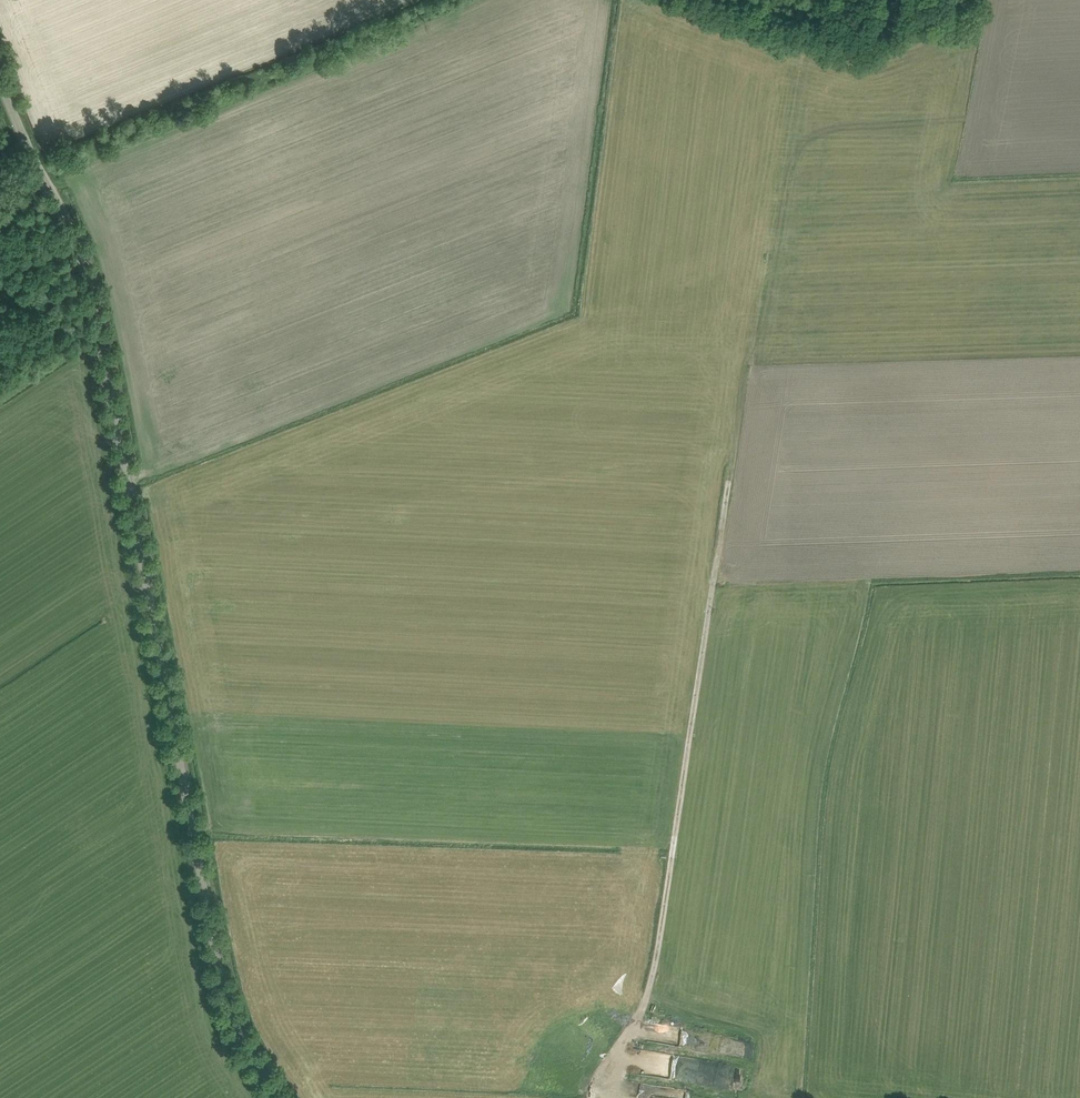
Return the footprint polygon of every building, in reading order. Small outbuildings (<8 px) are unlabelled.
[(717,1084),(717,1062),(707,1062),(707,1069),(699,1069),(699,1075),(690,1075),(690,1079),(698,1080),(698,1083),(717,1084)]
